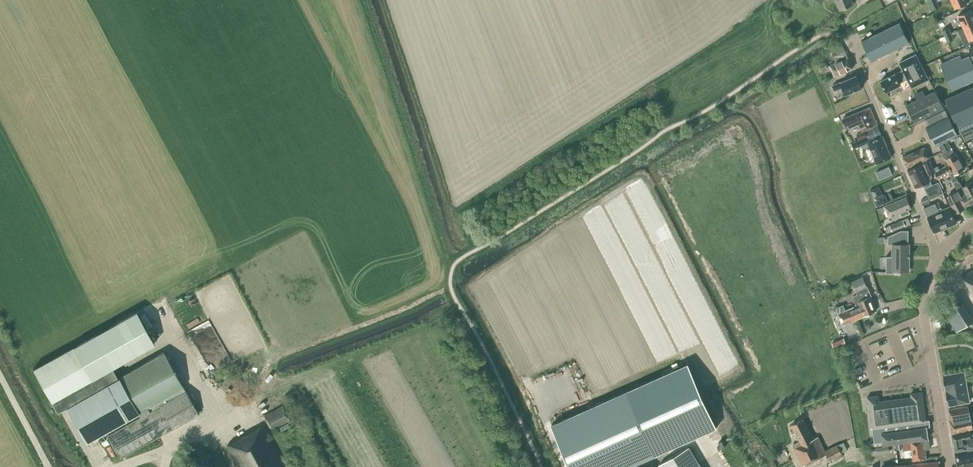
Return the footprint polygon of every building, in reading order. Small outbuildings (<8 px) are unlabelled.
[(840,10),(854,4),(852,0),(836,0),(840,10)] [(964,28),(972,23),(972,14),(971,10),(958,15),(964,28)] [(877,58),(897,48),(909,42),(900,23),(880,32),(873,35),(862,41),(869,56),(877,58)] [(964,28),(969,40),(964,43),(965,46),(972,43),(972,23),(964,28)] [(942,30),(945,36),(951,33),(948,27),(942,30)] [(951,33),(945,36),(948,42),(953,39),(951,33)] [(848,57),(844,49),(832,54),(836,62),(830,65),(835,76),(853,68),(848,57)] [(916,54),(903,60),(900,62),(903,69),(881,80),(887,91),(900,84),(899,82),(908,78),(912,88),(929,79),(916,54)] [(943,71),(950,86),(952,90),(969,82),(971,86),(972,85),(972,64),(970,56),(960,60),(959,56),(940,64),(942,67),(943,71)] [(830,75),(827,76),(828,79),(822,82),(824,87),(828,85),(828,87),(833,85),(835,90),(843,87),(846,94),(862,88),(856,75),(843,81),(840,74),(831,78),(830,75)] [(971,86),(972,88),(945,99),(957,127),(965,141),(972,137),(972,85),(971,86)] [(944,107),(936,92),(935,91),(906,105),(914,122),(944,107)] [(870,107),(864,110),(853,114),(842,119),(846,128),(859,123),(862,131),(877,125),(874,116),(873,114),(870,107)] [(937,145),(938,144),(943,152),(942,153),(949,164),(955,174),(965,169),(947,140),(958,135),(949,116),(948,117),(945,110),(925,120),(928,126),(926,127),(936,146),(937,145)] [(859,140),(861,145),(868,142),(877,164),(891,157),(877,125),(866,130),(870,140),(869,140),(868,137),(859,140)] [(859,140),(868,136),(865,130),(856,134),(859,140)] [(924,162),(929,160),(931,159),(925,146),(902,157),(907,168),(923,161),(924,162)] [(933,168),(929,160),(924,162),(908,169),(916,187),(931,181),(929,178),(932,177),(930,174),(935,172),(933,168)] [(939,169),(935,172),(939,179),(948,174),(950,178),(955,174),(949,164),(948,164),(946,166),(945,165),(942,167),(939,169)] [(889,166),(876,172),(879,180),(892,174),(889,166)] [(963,187),(959,181),(957,177),(952,180),(954,184),(958,190),(955,192),(948,196),(951,204),(956,213),(958,212),(959,213),(963,210),(962,209),(964,208),(960,200),(967,195),(965,192),(963,187)] [(963,187),(965,192),(967,195),(960,200),(964,208),(972,203),(972,183),(972,181),(963,187)] [(926,188),(931,198),(936,196),(944,193),(938,182),(926,188)] [(884,205),(878,208),(880,212),(886,210),(889,217),(891,216),(893,220),(909,213),(908,209),(911,208),(907,196),(884,205)] [(938,209),(935,203),(924,208),(927,216),(934,232),(956,223),(949,206),(942,209),(941,207),(938,209)] [(906,226),(911,224),(908,218),(885,227),(888,233),(905,226),(906,226)] [(887,256),(886,272),(894,272),(894,270),(909,270),(909,261),(908,261),(908,256),(911,256),(911,255),(909,255),(909,244),(908,244),(908,230),(901,230),(888,236),(888,245),(892,245),(892,256),(887,256)] [(962,276),(972,293),(972,269),(962,276)] [(868,288),(863,276),(852,281),(857,294),(853,296),(857,305),(851,308),(856,319),(876,311),(870,296),(871,296),(868,288)] [(811,292),(813,299),(820,297),(817,290),(811,292)] [(972,319),(972,315),(962,291),(942,300),(955,328),(972,319)] [(851,308),(849,309),(845,310),(843,305),(836,308),(839,313),(838,313),(839,315),(838,317),(839,320),(841,320),(843,325),(856,319),(851,308)] [(835,348),(846,344),(844,338),(833,343),(835,348)] [(118,378),(112,367),(93,378),(75,346),(33,369),(57,412),(67,406),(118,378)] [(118,378),(67,406),(86,442),(138,412),(140,416),(106,435),(119,458),(198,413),(164,352),(118,378)] [(552,424),(571,466),(628,466),(717,427),(688,363),(552,424)] [(943,376),(945,391),(967,387),(964,372),(943,376)] [(969,403),(967,387),(945,391),(948,406),(969,403)] [(894,443),(896,443),(929,438),(926,426),(925,427),(924,420),(926,420),(922,392),(911,393),(911,397),(879,401),(878,395),(867,397),(871,427),(872,427),(874,442),(870,443),(871,446),(894,443)] [(949,420),(952,433),(972,428),(972,422),(970,412),(968,405),(948,409),(950,420),(949,420)] [(272,429),(290,419),(282,406),(264,416),(272,429)] [(831,463),(844,456),(842,453),(837,445),(825,451),(818,436),(813,439),(803,418),(791,424),(800,441),(793,444),(795,448),(803,465),(826,454),(829,459),(831,463)] [(287,423),(279,427),(281,431),(290,426),(287,423)] [(265,427),(262,429),(261,427),(227,446),(238,466),(283,466),(266,435),(269,433),(265,427)] [(952,434),(955,451),(968,448),(966,438),(972,436),(972,429),(952,434)] [(966,439),(968,449),(955,451),(958,464),(972,461),(972,437),(966,439)] [(925,449),(930,448),(929,439),(929,438),(896,443),(897,449),(904,448),(904,450),(912,449),(913,460),(927,458),(925,449)] [(872,455),(889,453),(888,445),(871,447),(872,455)] [(689,446),(660,464),(661,466),(701,466),(689,446)]
